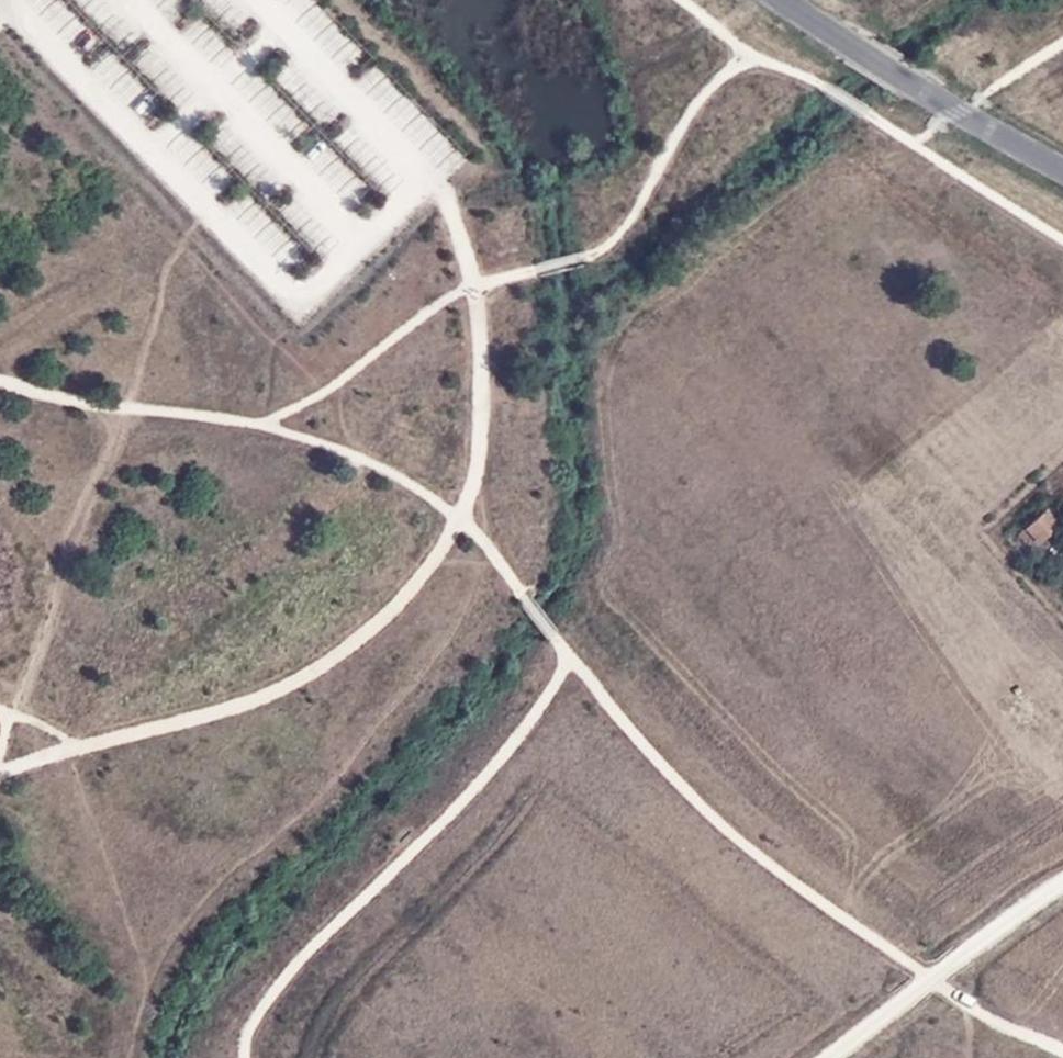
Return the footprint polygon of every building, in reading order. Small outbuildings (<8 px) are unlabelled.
[(1057,520),(1044,508),(1023,527),(1035,540),(1057,520)]
